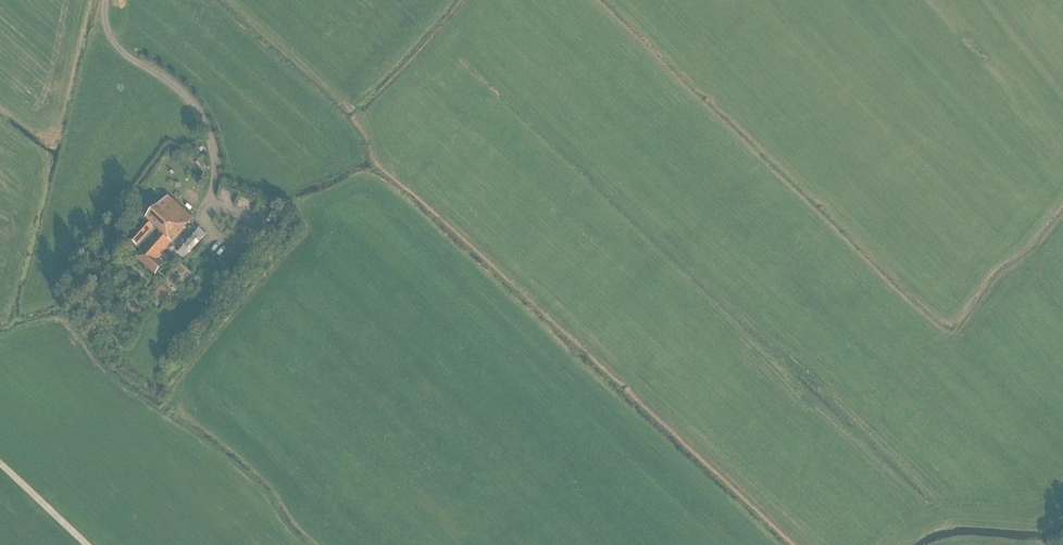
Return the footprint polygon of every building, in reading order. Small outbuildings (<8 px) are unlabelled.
[(208,168),(200,159),(195,163),(203,172),(208,168)] [(154,185),(165,195),(171,190),(159,179),(154,185)] [(168,197),(129,240),(142,252),(136,258),(155,276),(163,267),(156,260),(193,219),(168,197)] [(163,285),(155,293),(165,303),(173,295),(163,285)]
